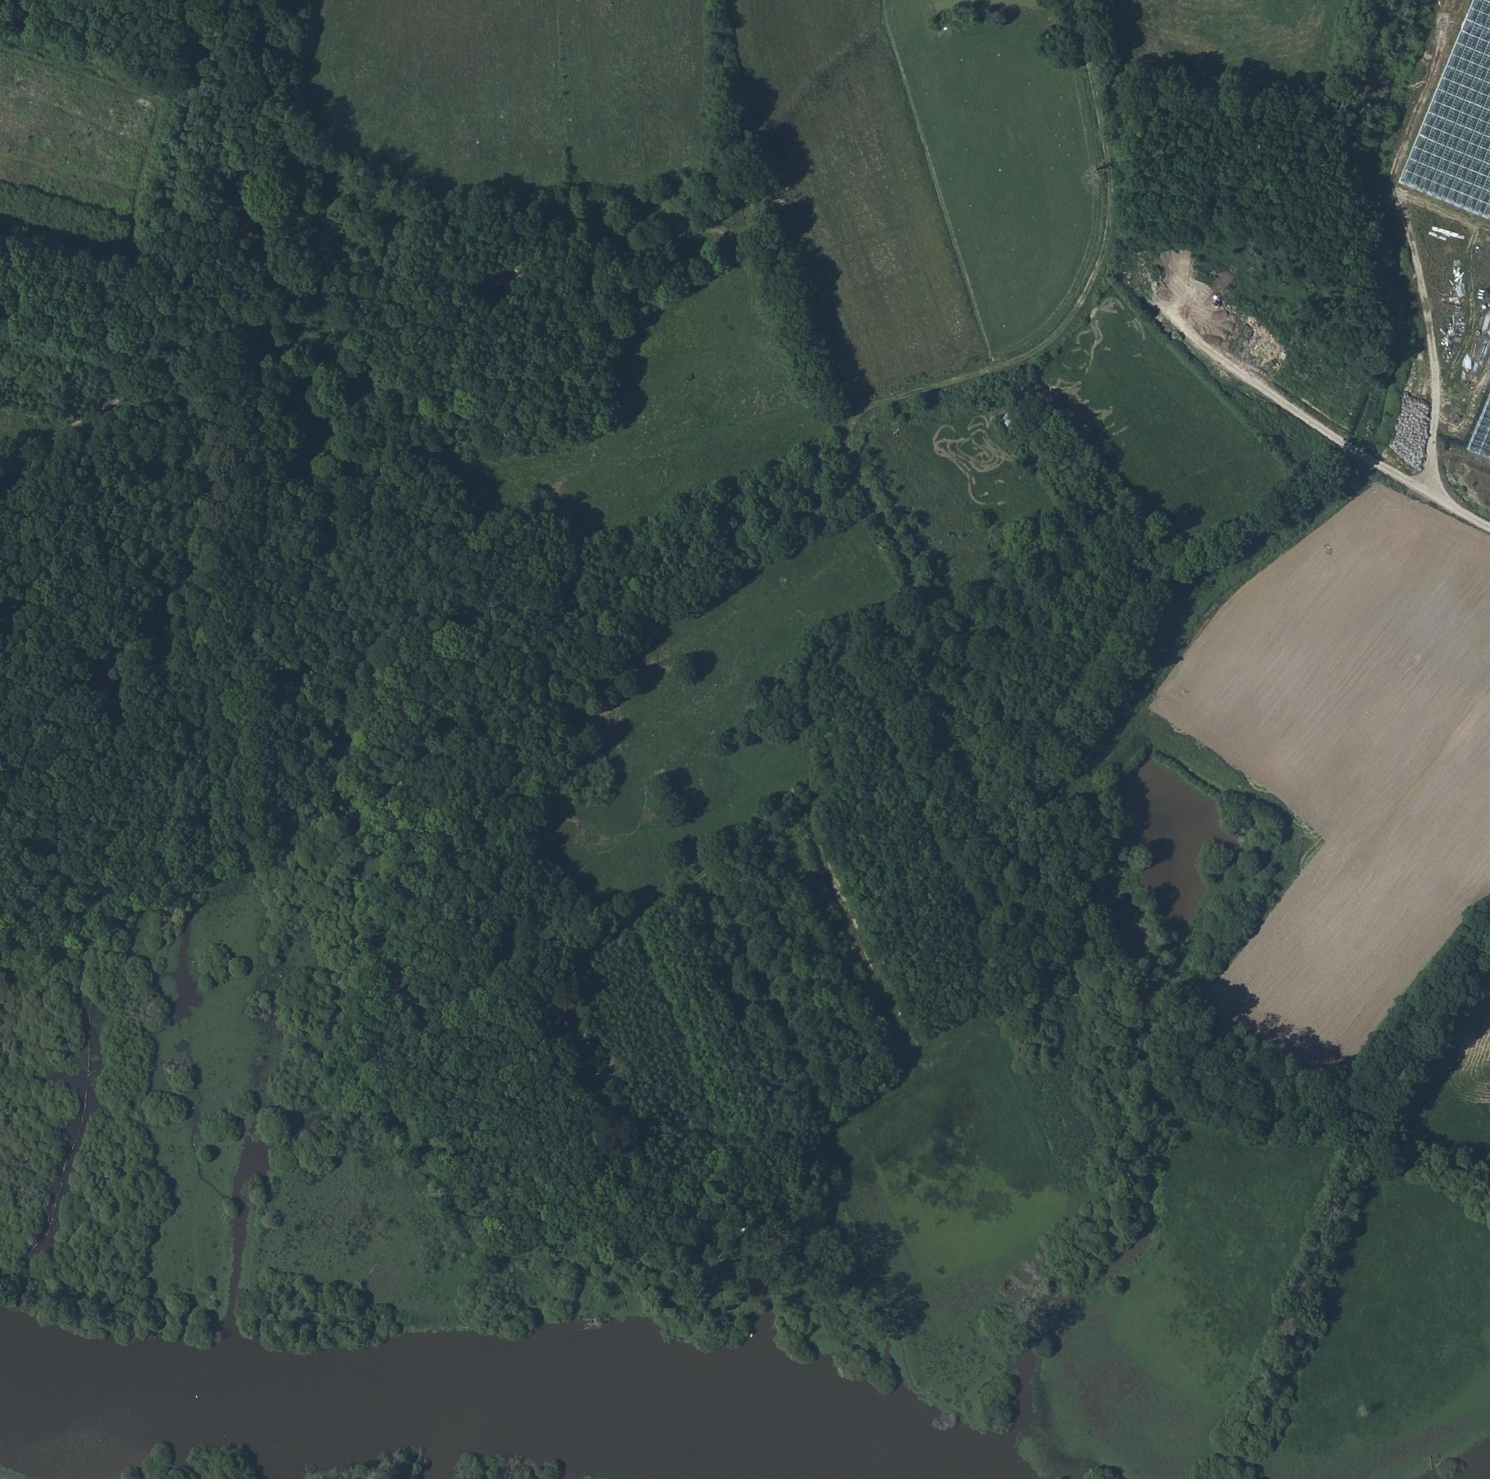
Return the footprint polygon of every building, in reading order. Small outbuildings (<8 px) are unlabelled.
[(1399,184),(1489,219),(1489,0),(1474,0),(1399,184)] [(1471,437),(1474,450),(1489,457),(1489,389),(1471,437)]
